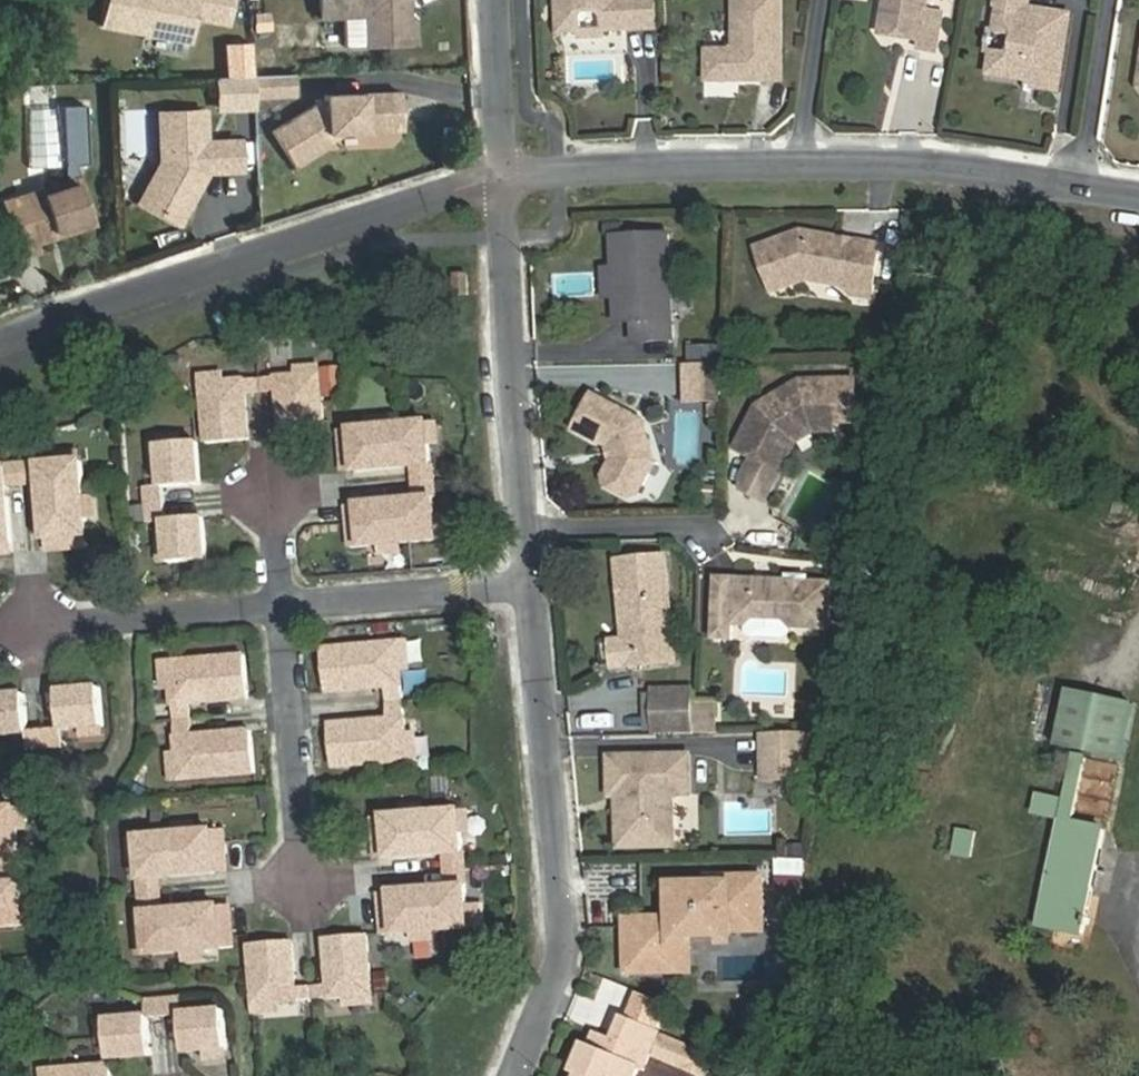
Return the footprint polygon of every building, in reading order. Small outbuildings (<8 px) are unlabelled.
[(92,36),(183,52),(187,28),(192,0),(98,0),(92,36)] [(227,6),(192,0),(187,28),(222,34),(227,6)] [(319,25),(364,24),(365,53),(406,53),(406,23),(402,17),(402,0),(407,0),(318,0),(319,25)] [(563,3),(564,30),(587,29),(586,16),(590,12),(602,11),(606,15),(606,28),(661,25),(660,0),(566,0),(563,3)] [(740,43),(735,45),(712,46),(713,74),(786,72),(784,0),(739,0),(740,43)] [(872,20),(880,21),(876,49),(887,64),(913,69),(912,77),(930,80),(936,41),(920,38),(926,0),(875,0),(872,20)] [(999,24),(1012,26),(1016,31),(1013,45),(1008,49),(996,47),(993,64),(1033,71),(1032,77),(1055,80),(1066,11),(1024,5),(1025,0),(1003,0),(999,24)] [(245,51),(220,52),(222,85),(247,84),(245,51)] [(247,84),(248,103),(286,102),(286,83),(247,84)] [(248,103),(247,84),(222,85),(211,86),(213,116),(248,114),(248,103)] [(395,102),(321,104),(322,111),(312,111),(266,140),(284,166),(298,158),(303,167),(322,155),(316,144),(328,137),(353,136),(360,136),(360,129),(396,128),(395,102)] [(197,112),(152,115),(156,178),(141,208),(175,225),(193,187),(186,184),(191,174),(235,171),(233,140),(199,143),(197,112)] [(58,114),(61,190),(0,211),(0,214),(18,266),(38,259),(35,251),(93,230),(73,173),(84,172),(82,113),(58,114)] [(316,144),(322,155),(353,136),(328,137),(316,144)] [(284,166),(289,175),(303,167),(298,158),(284,166)] [(757,247),(773,290),(806,278),(847,284),(852,292),(872,295),(880,244),(853,240),(853,245),(844,244),(840,238),(801,232),(757,247)] [(675,233),(619,237),(623,299),(636,309),(636,321),(645,320),(647,340),(681,338),(675,233)] [(687,345),(687,361),(723,361),(723,344),(687,345)] [(725,364),(691,365),(688,401),(724,400),(725,364)] [(340,369),(324,368),(324,394),(340,395),(340,369)] [(314,378),(292,380),(293,388),(315,386),(314,378)] [(746,490),(768,502),(790,461),(783,457),(793,437),(816,423),(861,422),(859,379),(804,381),(761,407),(739,449),(757,458),(746,479),(746,490)] [(293,388),(273,390),(274,407),(278,448),(320,444),(315,386),(293,388)] [(197,397),(219,395),(219,387),(196,389),(197,397)] [(273,390),(256,391),(258,408),(274,407),(273,390)] [(256,391),(239,393),(241,409),(258,408),(256,391)] [(219,395),(197,397),(203,455),(245,451),(241,409),(239,393),(219,395)] [(599,394),(582,430),(619,448),(624,446),(627,456),(623,457),(615,475),(618,484),(642,495),(651,492),(666,459),(651,418),(599,394)] [(383,430),(361,432),(362,440),(384,438),(383,430)] [(441,456),(438,434),(422,435),(424,458),(441,456)] [(424,458),(422,435),(384,438),(388,481),(409,479),(425,478),(424,458)] [(384,438),(362,440),(347,442),(336,443),(338,471),(349,470),(350,484),(388,481),(384,438)] [(179,448),(156,450),(157,458),(179,456),(179,448)] [(199,497),(194,455),(179,456),(157,458),(161,500),(199,497)] [(89,461),(67,463),(68,472),(90,469),(89,461)] [(68,472),(49,473),(51,490),(53,510),(93,507),(90,469),(68,472)] [(349,470),(338,471),(339,485),(350,484),(349,470)] [(49,473),(33,475),(34,492),(51,490),(49,473)] [(33,475),(16,476),(18,493),(34,492),(33,475)] [(19,514),(18,493),(16,476),(0,478),(0,515),(19,514)] [(425,478),(409,479),(411,495),(427,494),(425,478)] [(427,494),(411,495),(412,512),(429,511),(427,494)] [(162,517),(161,500),(144,502),(146,519),(162,517)] [(104,528),(101,506),(93,507),(95,529),(104,528)] [(93,507),(53,510),(57,548),(69,547),(97,545),(95,529),(93,507)] [(412,512),(391,514),(395,556),(433,553),(430,530),(429,511),(412,512)] [(0,515),(0,553),(10,552),(23,551),(19,514),(0,515)] [(395,556),(391,514),(354,517),(355,532),(344,533),(346,560),(357,560),(373,558),(395,556)] [(162,517),(146,519),(147,535),(164,534),(162,517)] [(355,532),(354,517),(342,519),(344,533),(355,532)] [(447,529),(430,530),(433,553),(449,551),(447,529)] [(201,530),(164,534),(166,553),(168,575),(206,572),(201,530)] [(97,545),(69,547),(70,558),(98,555),(97,545)] [(69,547),(57,548),(57,559),(70,558),(69,547)] [(24,562),(23,551),(10,552),(11,563),(24,562)] [(10,552),(0,553),(0,564),(11,563),(10,552)] [(168,575),(166,553),(157,554),(160,576),(168,575)] [(373,558),(374,567),(396,565),(395,556),(373,558)] [(674,558),(625,562),(628,585),(632,585),(633,599),(629,599),(632,642),(635,668),(683,664),(674,558)] [(732,630),(733,582),(715,582),(713,644),(731,644),(732,630)] [(733,582),(732,630),(746,630),(753,626),(785,627),(792,632),(830,633),(831,585),(733,582)] [(635,668),(632,642),(619,643),(621,670),(635,668)] [(409,643),(401,644),(402,666),(411,665),(409,643)] [(402,666),(401,644),(323,651),(327,693),(388,687),(404,686),(402,666)] [(241,659),(163,665),(165,688),(167,708),(184,706),(245,701),(241,659)] [(163,665),(155,666),(157,689),(165,688),(163,665)] [(406,702),(404,686),(388,687),(389,704),(406,702)] [(72,693),(75,735),(90,734),(112,732),(109,689),(72,693)] [(661,690),(662,734),(701,733),(702,701),(702,689),(661,690)] [(0,699),(0,721),(2,742),(42,738),(38,696),(0,699)] [(723,732),(722,700),(702,701),(701,733),(723,732)] [(406,702),(389,704),(390,721),(408,719),(406,702)] [(184,706),(167,708),(169,724),(185,723),(184,706)] [(390,721),(330,727),(334,768),(411,761),(408,719),(390,721)] [(185,723),(169,724),(171,741),(187,740),(185,723)] [(805,731),(764,732),(765,777),(806,776),(805,731)] [(112,732),(90,734),(91,742),(113,740),(112,732)] [(187,740),(171,741),(172,761),(174,783),(252,776),(248,734),(187,740)] [(75,735),(59,736),(60,753),(77,752),(75,735)] [(59,736),(42,738),(44,755),(60,753),(59,736)] [(418,738),(410,739),(411,761),(419,761),(418,738)] [(1078,819),(1091,756),(1074,751),(1037,929),(1089,940),(1113,827),(1078,819)] [(692,754),(612,756),(613,795),(627,795),(627,803),(622,804),(624,846),(676,845),(675,794),(693,794),(692,754)] [(172,761),(164,761),(166,784),(174,783),(172,761)] [(18,848),(20,865),(21,881),(0,883),(0,926),(4,926),(42,922),(40,900),(37,864),(35,847),(33,827),(31,804),(0,808),(0,850),(18,848)] [(420,806),(398,808),(399,816),(421,814),(420,806)] [(475,809),(458,811),(461,833),(477,831),(475,809)] [(383,817),(372,818),(375,846),(386,845),(387,859),(425,856),(446,854),(447,871),(449,887),(428,889),(390,893),(391,907),(380,908),(383,936),(394,934),(409,933),(432,931),(469,928),(467,906),(465,886),(464,869),(463,852),(461,833),(458,811),(421,814),(399,816),(383,817)] [(177,829),(177,838),(200,836),(199,827),(177,829)] [(968,854),(969,831),(956,830),(953,853),(968,854)] [(177,838),(140,841),(142,864),(144,884),(145,900),(147,916),(149,936),(151,959),(188,956),(211,953),(226,952),(238,950),(235,923),(223,924),(222,910),(184,913),(164,915),(162,899),(160,882),(182,880),(219,876),(218,862),(229,861),(226,834),(215,834),(200,836),(177,838)] [(142,864),(140,841),(123,843),(125,865),(142,864)] [(375,846),(376,861),(387,859),(386,845),(375,846)] [(218,862),(219,876),(230,875),(229,861),(218,862)] [(766,924),(765,879),(717,880),(717,892),(678,892),(679,926),(636,927),(637,969),(687,968),(687,937),(733,937),(733,925),(766,924)] [(379,894),(380,908),(391,907),(390,893),(379,894)] [(484,904),(467,906),(469,928),(486,927),(484,904)] [(222,910),(223,924),(235,923),(233,909),(222,910)] [(432,931),(409,933),(410,941),(433,939),(432,931)] [(151,959),(149,936),(132,938),(134,960),(151,959)] [(374,995),(369,938),(327,942),(330,983),(298,986),(293,944),(251,949),(257,1006),(279,1004),(299,1002),(332,999),(352,997),(374,995)] [(211,953),(188,956),(189,964),(212,962),(211,953)] [(374,995),(352,997),(353,1006),(375,1004),(374,995)] [(149,1002),(150,1019),(167,1018),(184,1016),(182,999),(166,1001),(149,1002)] [(280,1013),(279,1004),(257,1006),(257,1015),(280,1013)] [(226,1012),(184,1016),(188,1056),(208,1055),(230,1053),(226,1012)] [(581,1075),(640,1075),(644,1068),(648,1070),(664,1033),(628,1017),(618,1042),(615,1047),(604,1042),(593,1047),(581,1075)] [(150,1019),(109,1023),(110,1045),(112,1063),(154,1060),(150,1019)] [(110,1045),(109,1023),(100,1024),(102,1045),(110,1045)] [(618,1042),(600,1033),(593,1047),(604,1042),(615,1047),(618,1042)] [(230,1053),(208,1055),(208,1063),(230,1061),(230,1053)]
